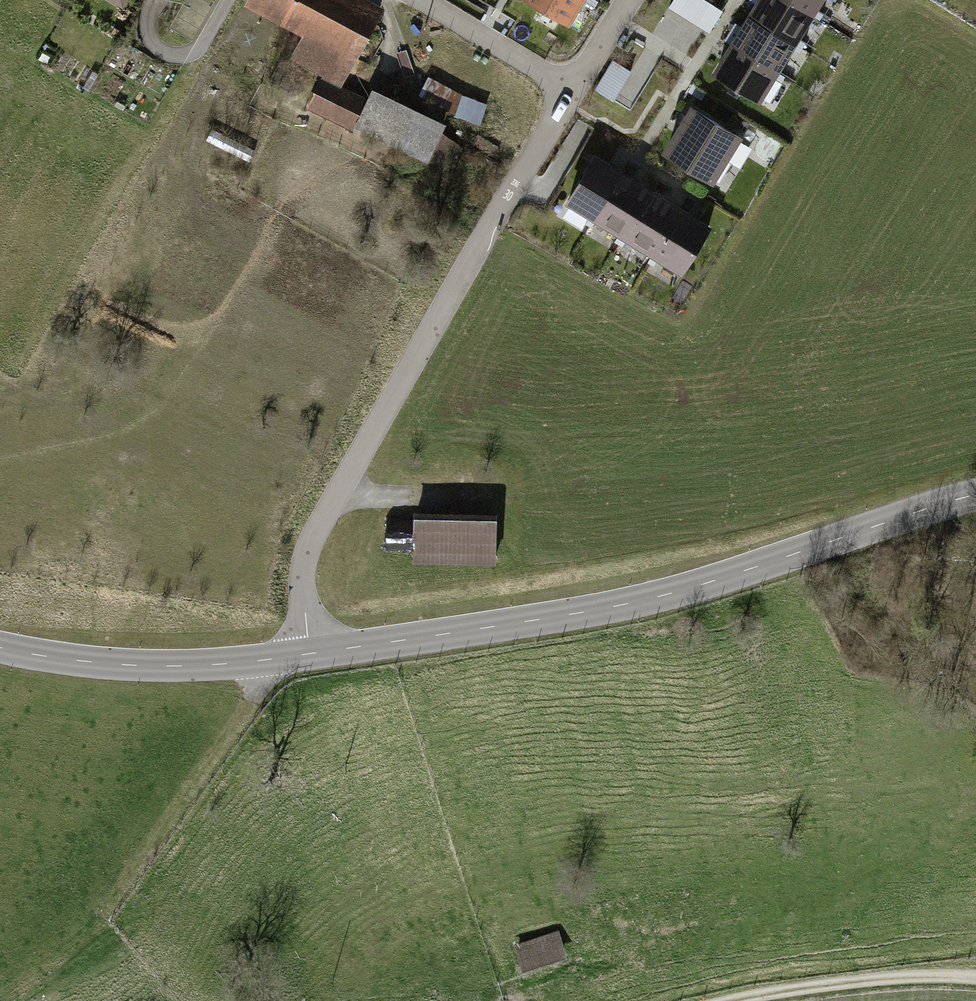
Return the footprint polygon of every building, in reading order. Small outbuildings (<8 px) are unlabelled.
[(244,5),(297,31),(284,58),(320,75),(339,85),(380,1),(378,0),(247,0),(244,5)] [(517,2),(574,36),(595,0),(518,0),(517,2)] [(665,8),(708,33),(722,10),(706,0),(670,0),(665,8)] [(711,73),(758,103),(823,0),(757,0),(711,73)] [(629,70),(610,59),(593,87),(612,98),(629,70)] [(426,74),(416,93),(478,123),(487,104),(426,74)] [(320,75),(304,108),(345,128),(348,123),(449,172),(464,141),(436,128),(440,119),(367,83),(361,96),(339,85),(320,75)] [(708,183),(740,134),(691,102),(659,150),(708,183)] [(253,151),(210,129),(203,141),(247,163),(253,151)] [(591,157),(563,204),(680,273),(708,225),(591,157)] [(408,508),(407,559),(492,560),(492,550),(508,550),(508,516),(492,516),(492,509),(408,508)] [(554,928),(510,943),(518,969),(563,955),(554,928)]
